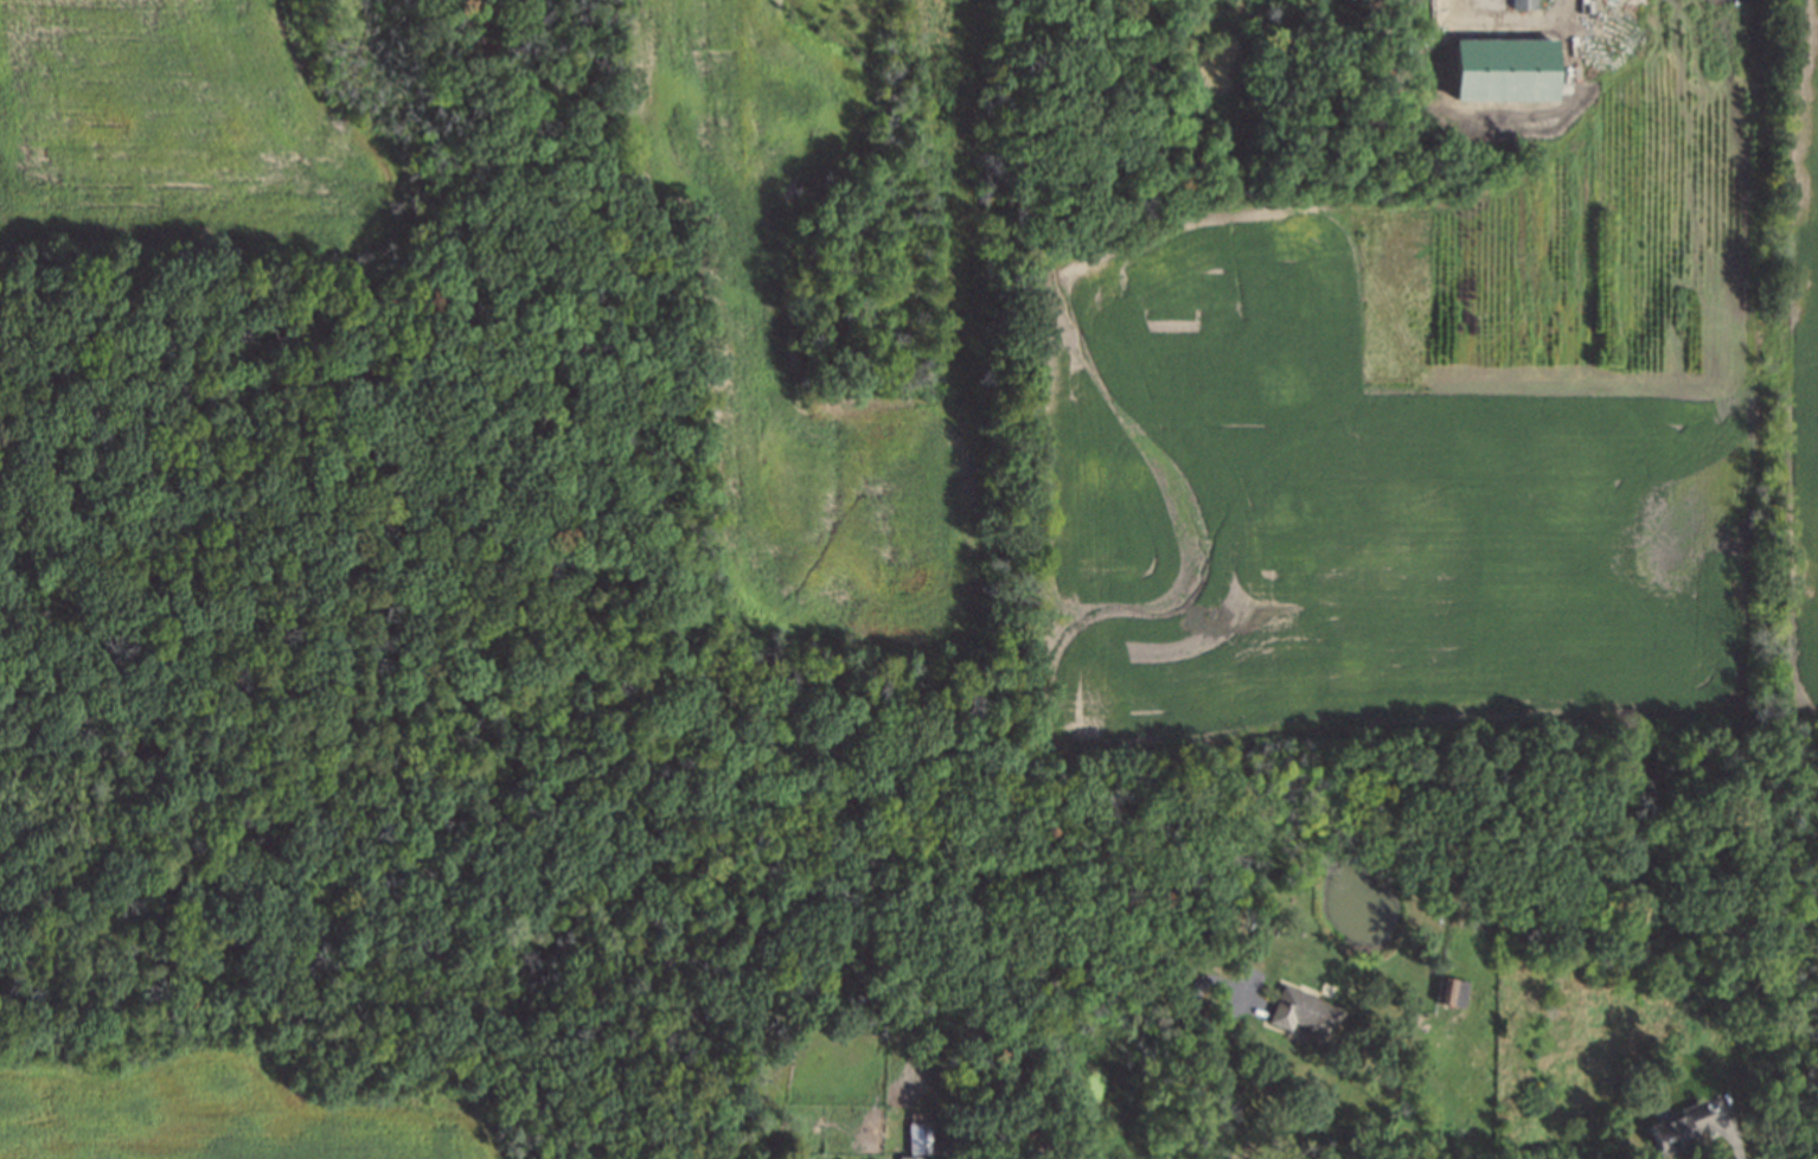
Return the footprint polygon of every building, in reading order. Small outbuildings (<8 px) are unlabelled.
[(1512,9),(1537,8),(1537,0),(1512,0),(1512,9)] [(1470,982),(1445,977),(1440,1003),(1465,1008),(1470,982)] [(1267,1023),(1282,982),(1344,1010),(1329,1051),(1267,1023)] [(1646,1128),(1660,1158),(1714,1133),(1699,1103),(1646,1128)] [(908,1158),(897,1157),(897,1158),(926,1158),(926,1157),(934,1157),(933,1112),(909,1112),(908,1158)]
